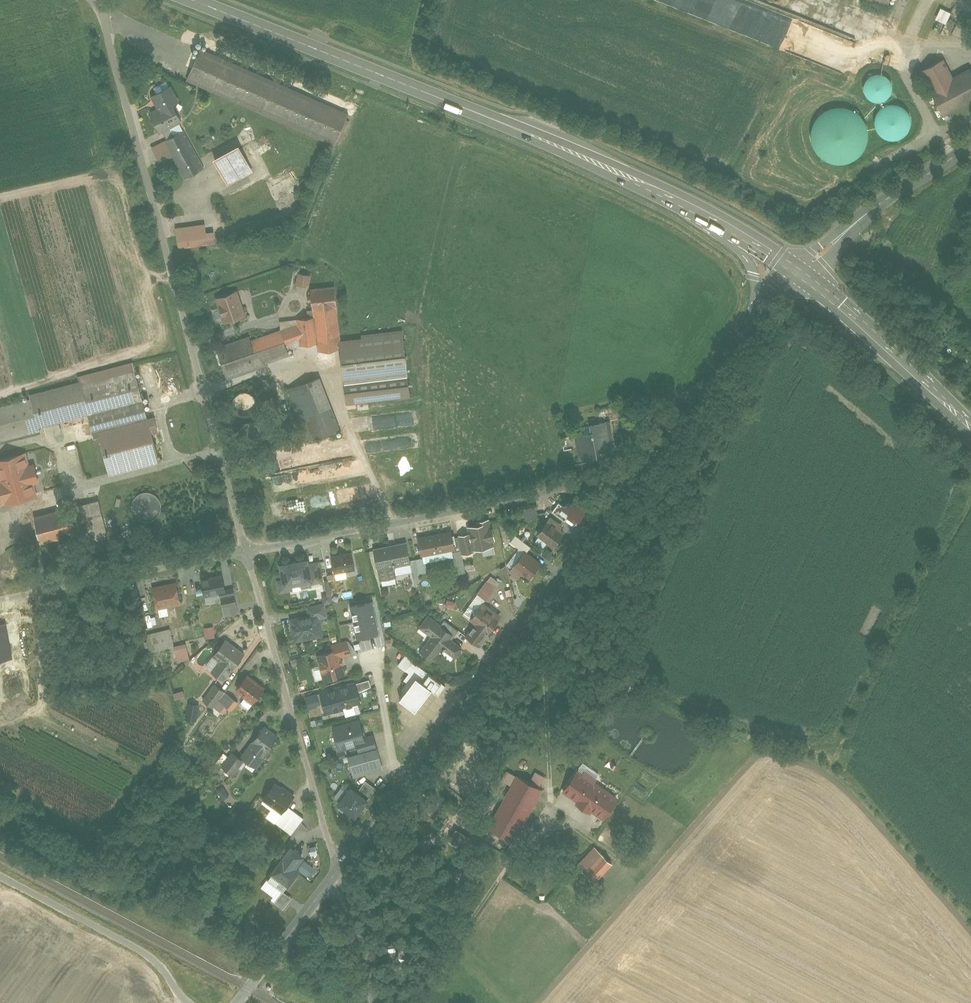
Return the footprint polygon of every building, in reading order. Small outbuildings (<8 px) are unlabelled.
[(938,18),(948,23),(953,12),(943,7),(938,18)] [(350,113),(200,48),(186,80),(336,145),(350,113)] [(968,67),(954,75),(944,57),(924,68),(935,88),(931,90),(943,111),(970,96),(970,72),(968,67)] [(185,120),(169,89),(154,96),(160,108),(151,113),(161,132),(185,120)] [(882,104),(878,109),(876,114),(876,120),(877,126),(881,131),(885,134),(891,136),(897,136),(903,134),(908,130),(912,125),(913,119),(912,112),(909,107),(905,102),(899,100),(893,99),(887,101),(882,104)] [(827,156),(836,160),(845,160),(855,157),(862,151),(868,144),(870,134),(870,125),(866,116),(860,109),(852,104),(842,102),(833,103),(824,108),(818,115),(814,123),(812,133),(815,142),(820,150),(827,156)] [(203,169),(183,131),(154,147),(163,164),(174,158),(185,179),(203,169)] [(248,145),(220,159),(233,185),(261,171),(248,145)] [(207,224),(177,229),(180,249),(210,245),(207,224)] [(314,274),(303,272),(300,283),(311,286),(314,274)] [(286,344),(300,339),(301,347),(320,345),(321,353),(342,351),(341,341),(335,287),(311,290),(315,317),(298,319),(299,323),(256,339),(265,364),(290,355),(286,344)] [(241,290),(220,298),(229,324),(250,316),(241,290)] [(412,397),(403,333),(341,341),(342,351),(350,405),(412,397)] [(232,376),(265,364),(256,339),(254,335),(221,347),(232,376)] [(0,408),(0,443),(39,433),(38,429),(89,416),(95,439),(100,438),(109,474),(161,461),(154,433),(159,432),(155,416),(148,418),(134,363),(80,376),(81,382),(27,396),(29,401),(0,408)] [(344,428),(324,378),(294,390),(314,440),(344,428)] [(239,400),(243,415),(256,412),(252,397),(239,400)] [(363,417),(364,429),(435,424),(434,412),(363,417)] [(622,445),(617,420),(595,424),(596,431),(578,434),(583,461),(607,457),(606,447),(622,445)] [(0,481),(0,506),(33,498),(29,479),(51,473),(45,449),(0,460),(0,480),(0,481)] [(154,515),(154,493),(135,493),(135,515),(154,515)] [(583,502),(563,506),(571,512),(569,516),(577,522),(593,501),(587,496),(583,502)] [(105,501),(36,517),(42,544),(111,527),(105,501)] [(556,502),(526,508),(529,519),(541,516),(541,513),(548,511),(555,515),(561,506),(556,502)] [(555,515),(540,532),(557,547),(570,533),(564,527),(566,525),(555,515)] [(499,546),(493,518),(486,519),(487,522),(472,525),(474,533),(478,551),(499,546)] [(459,530),(422,538),(426,555),(462,547),(459,530)] [(478,551),(474,533),(462,535),(465,549),(466,554),(478,551)] [(533,546),(518,534),(514,540),(529,551),(533,546)] [(411,541),(377,548),(384,579),(399,576),(397,566),(408,564),(407,561),(415,559),(411,541)] [(461,574),(469,572),(466,554),(465,549),(456,551),(461,574)] [(547,565),(529,551),(519,564),(528,570),(538,578),(547,565)] [(358,553),(335,557),(338,572),(361,568),(358,553)] [(418,573),(429,571),(426,557),(415,559),(418,573)] [(297,590),(296,585),(319,581),(315,562),(314,559),(287,564),(289,578),(281,580),(283,592),(297,590)] [(327,580),(323,561),(315,562),(319,581),(327,580)] [(515,570),(523,577),(528,570),(519,564),(515,570)] [(228,574),(204,579),(207,597),(210,596),(225,593),(232,591),(228,574)] [(499,587),(490,580),(481,592),(490,599),(499,587)] [(183,581),(158,587),(162,608),(187,603),(183,581)] [(230,615),(242,612),(237,590),(225,593),(227,599),(230,615)] [(227,599),(225,593),(210,596),(212,602),(227,599)] [(331,616),(328,602),(310,605),(312,614),(322,613),(322,617),(331,616)] [(509,618),(487,602),(476,617),(481,620),(494,631),(498,633),(509,618)] [(312,614),(294,618),(298,640),(326,635),(322,617),(322,613),(312,614)] [(435,635),(423,651),(436,661),(445,649),(458,659),(467,648),(453,638),(460,629),(447,619),(445,622),(433,614),(423,627),(435,635)] [(481,620),(470,636),(483,646),(494,631),(481,620)] [(216,625),(208,626),(210,637),(217,636),(216,625)] [(173,628),(152,633),(156,650),(177,644),(173,628)] [(249,652),(229,638),(217,653),(225,659),(217,670),(229,679),(249,652)] [(353,653),(350,640),(335,643),(336,649),(342,647),(344,655),(353,653)] [(190,642),(178,645),(182,661),(193,658),(190,642)] [(336,649),(321,652),(326,679),(348,674),(344,655),(342,647),(336,649)] [(400,663),(408,670),(416,660),(407,653),(400,663)] [(432,672),(416,660),(408,670),(412,673),(408,679),(416,685),(423,675),(427,678),(432,672)] [(444,692),(450,684),(436,673),(430,680),(440,689),(444,692)] [(271,688),(252,675),(241,689),(259,703),(271,688)] [(416,685),(406,698),(422,711),(440,689),(430,680),(427,678),(423,675),(416,685)] [(360,683),(362,691),(375,688),(373,679),(360,683)] [(360,683),(324,691),(327,703),(330,713),(366,704),(362,691),(360,683)] [(227,691),(218,684),(206,699),(215,706),(227,691)] [(227,691),(215,706),(225,713),(231,706),(235,709),(241,702),(227,691)] [(311,707),(327,703),(324,691),(308,695),(311,707)] [(201,703),(191,702),(189,718),(199,719),(201,703)] [(365,720),(336,726),(341,749),(361,744),(363,751),(382,746),(378,732),(368,735),(365,720)] [(283,739),(265,725),(254,739),(256,741),(272,753),(283,739)] [(272,753),(256,741),(244,756),(247,759),(260,768),(272,753)] [(383,748),(351,757),(356,775),(388,766),(383,748)] [(235,749),(223,765),(236,774),(247,759),(244,756),(235,749)] [(588,773),(580,768),(566,788),(609,820),(624,799),(600,781),(601,779),(589,770),(588,773)] [(547,777),(538,772),(533,780),(542,785),(547,777)] [(490,823),(514,837),(527,815),(530,817),(546,790),(519,774),(490,823)] [(371,781),(363,790),(374,798),(381,789),(371,781)] [(299,797),(278,782),(267,797),(287,813),(293,805),(299,797)] [(356,785),(339,807),(348,814),(352,810),(360,816),(374,798),(363,790),(356,785)] [(223,786),(217,790),(224,799),(230,795),(223,786)] [(280,822),(294,832),(307,815),(293,805),(287,813),(280,822)] [(291,847),(267,879),(283,891),(299,870),(298,868),(296,866),(303,856),(291,847)] [(613,865),(595,848),(581,863),(599,880),(613,865)] [(304,860),(298,868),(299,870),(308,876),(313,867),(304,860)] [(283,891),(267,879),(262,886),(274,896),(272,900),(275,902),(283,891)] [(275,902),(284,909),(292,898),(283,891),(275,902)]
